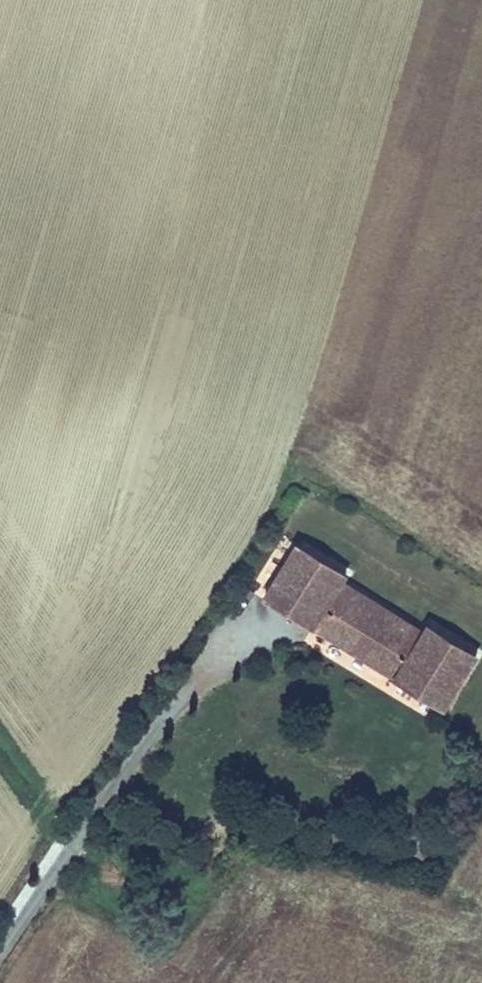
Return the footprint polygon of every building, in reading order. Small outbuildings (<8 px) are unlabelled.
[(401,678),(444,707),(481,653),(435,622),(428,632),(345,575),(351,566),(304,534),(268,591),(399,681),(401,678)]
